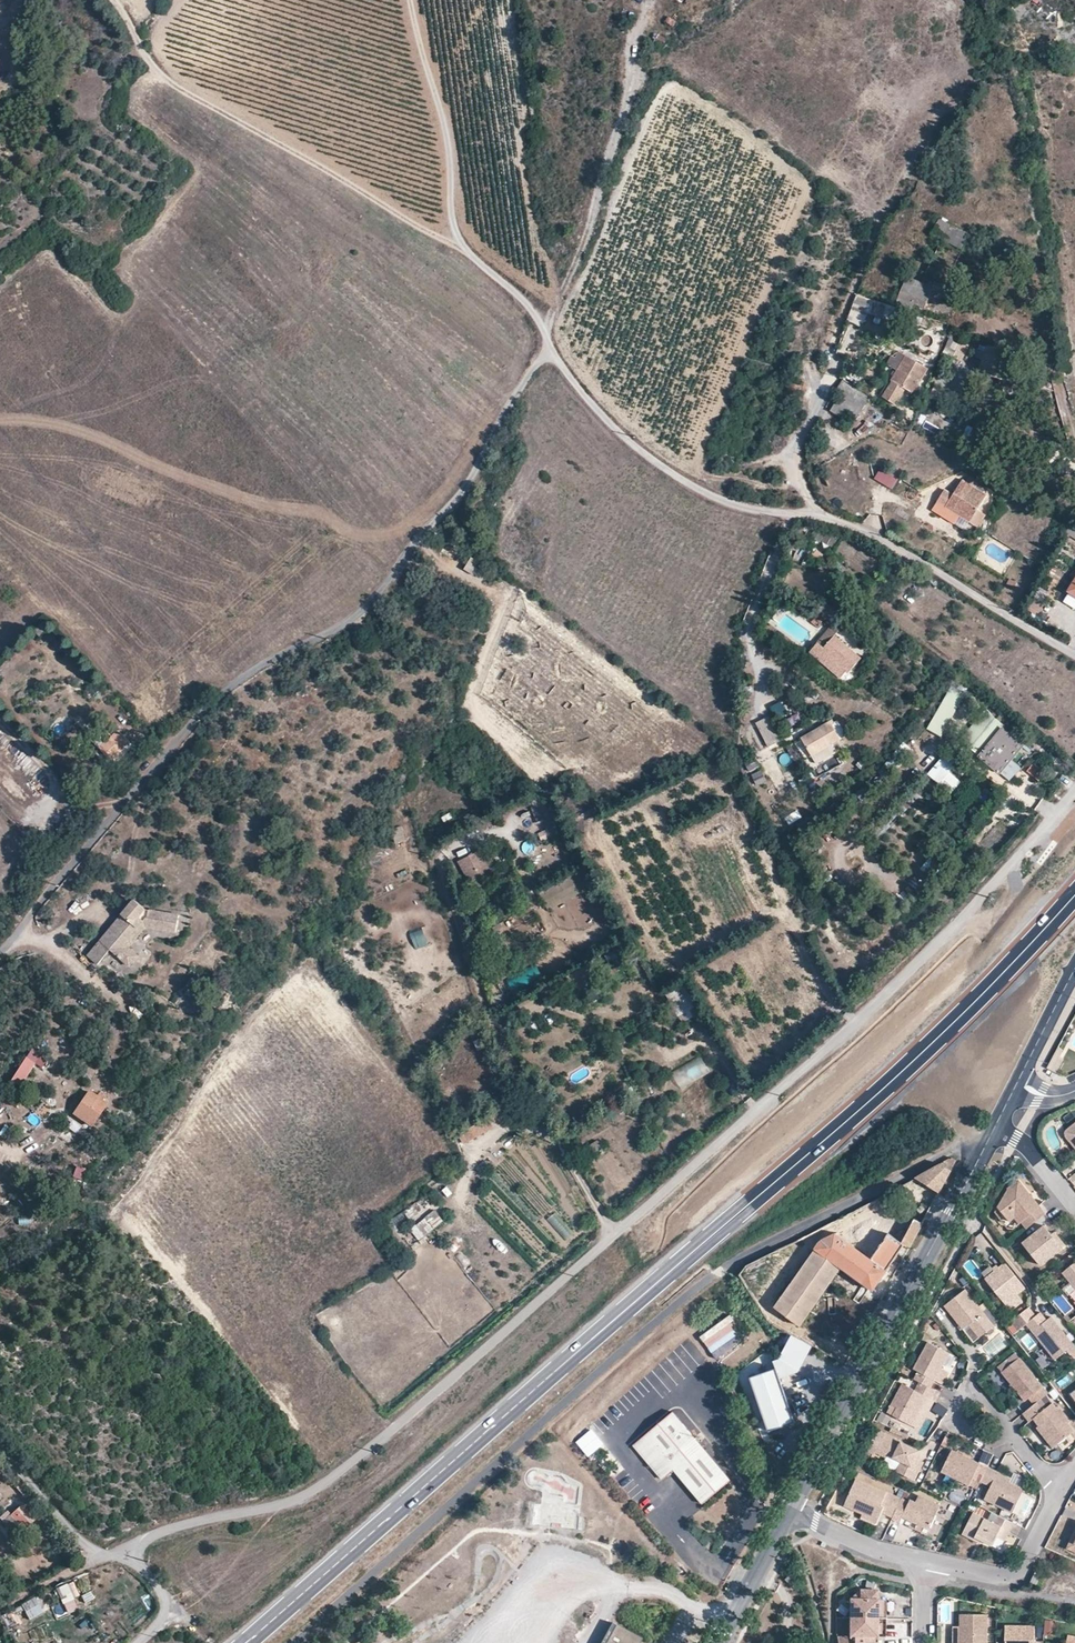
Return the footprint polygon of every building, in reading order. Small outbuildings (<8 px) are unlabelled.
[(907,277),(894,307),(906,311),(909,303),(924,309),(932,287),(907,277)] [(889,306),(863,298),(861,305),(881,311),(880,313),(886,315),(889,306)] [(853,351),(861,327),(847,322),(839,347),(853,351)] [(895,335),(890,332),(887,337),(892,340),(895,335)] [(964,343),(953,338),(940,364),(952,369),(964,343)] [(929,369),(899,352),(891,365),(899,370),(892,381),(914,394),(929,369)] [(846,376),(842,381),(854,388),(857,383),(846,376)] [(835,393),(840,397),(862,410),(868,399),(842,382),(835,393)] [(897,397),(888,393),(884,398),(893,403),(897,397)] [(862,410),(840,397),(831,411),(843,420),(847,412),(857,418),(862,410)] [(881,467),(874,478),(892,489),(899,478),(881,467)] [(937,503),(960,517),(978,528),(985,516),(977,511),(987,495),(983,492),(986,488),(979,483),(976,488),(962,480),(953,495),(945,490),(937,503)] [(955,525),(960,517),(937,503),(932,511),(955,525)] [(1061,531),(1074,540),(1074,525),(1067,520),(1061,531)] [(817,550),(815,552),(811,556),(819,561),(824,554),(817,550)] [(482,563),(473,558),(465,570),(474,575),(482,563)] [(1067,591),(1069,592),(1061,605),(1070,611),(1074,603),(1074,579),(1067,591)] [(1042,608),(1031,601),(1026,610),(1037,617),(1042,608)] [(853,651),(836,636),(817,657),(841,677),(847,671),(841,666),(853,651)] [(972,691),(963,684),(957,692),(968,698),(972,691)] [(783,705),(779,698),(769,703),(772,711),(783,705)] [(997,718),(988,712),(963,742),(998,772),(1021,744),(993,722),(997,718)] [(770,716),(756,722),(768,749),(782,743),(770,716)] [(836,724),(832,720),(800,739),(811,756),(839,739),(832,726),(836,724)] [(118,730),(111,736),(123,749),(129,742),(118,730)] [(123,749),(111,736),(99,748),(111,760),(123,749)] [(948,774),(961,759),(951,751),(938,766),(948,774)] [(761,770),(752,775),(757,784),(766,779),(761,770)] [(539,799),(537,794),(527,799),(532,810),(545,804),(542,797),(539,799)] [(790,825),(802,818),(798,811),(785,818),(790,825)] [(481,861),(477,852),(470,856),(475,867),(466,871),(471,882),(489,872),(483,859),(481,861)] [(146,910),(134,899),(88,954),(97,963),(109,949),(129,966),(138,954),(130,947),(146,927),(175,931),(178,915),(150,910),(149,915),(145,920),(140,917),(146,910)] [(416,950),(431,945),(425,928),(410,933),(416,950)] [(586,985),(578,972),(567,977),(575,992),(586,985)] [(679,989),(670,993),(678,1010),(686,1006),(679,989)] [(1064,1051),(1059,1048),(1049,1066),(1058,1071),(1064,1060),(1060,1058),(1064,1051)] [(681,1090),(710,1073),(701,1056),(671,1073),(681,1090)] [(33,1063),(26,1058),(12,1080),(19,1085),(33,1063)] [(103,1104),(87,1093),(72,1114),(89,1126),(103,1104)] [(466,1147),(500,1121),(493,1112),(459,1138),(466,1147)] [(1064,1132),(1065,1137),(1066,1139),(1069,1143),(1074,1144),(1074,1123),(1064,1132)] [(603,1148),(598,1140),(583,1149),(588,1157),(603,1148)] [(924,1183),(939,1192),(956,1160),(951,1158),(921,1175),(911,1180),(921,1187),(924,1183)] [(72,1178),(81,1181),(85,1168),(76,1165),(72,1178)] [(1020,1224),(1026,1231),(1045,1215),(1018,1182),(1008,1190),(997,1211),(1008,1224),(1012,1220),(1017,1226),(1020,1224)] [(415,1225),(424,1237),(443,1223),(434,1211),(415,1225)] [(922,1224),(922,1223),(914,1219),(902,1243),(889,1234),(891,1232),(868,1217),(822,1241),(774,1307),(801,1325),(840,1267),(873,1290),(898,1253),(904,1244),(909,1248),(922,1224)] [(906,1227),(897,1222),(891,1231),(900,1236),(906,1227)] [(1041,1265),(1063,1247),(1053,1235),(1044,1225),(1023,1243),(1041,1265)] [(1053,1235),(1063,1247),(1066,1244),(1056,1233),(1053,1235)] [(904,1257),(909,1248),(904,1244),(898,1253),(904,1257)] [(1062,1275),(1074,1291),(1074,1264),(1062,1275)] [(1024,1289),(1003,1265),(984,1282),(1010,1313),(1021,1303),(1015,1296),(1024,1289)] [(994,1328),(965,1292),(951,1303),(965,1320),(972,1315),(986,1333),(987,1334),(994,1328)] [(972,1315),(965,1320),(951,1303),(945,1308),(973,1343),(986,1333),(972,1315)] [(1034,1318),(1027,1309),(1010,1323),(1018,1332),(1025,1326),(1034,1318)] [(733,1312),(703,1334),(719,1357),(751,1335),(746,1329),(743,1330),(735,1319),(737,1318),(733,1312)] [(1031,1334),(1045,1322),(1041,1317),(1036,1316),(1034,1318),(1025,1326),(1031,1334)] [(1050,1319),(1045,1322),(1031,1334),(1054,1361),(1065,1352),(1069,1358),(1074,1353),(1074,1350),(1050,1319)] [(921,1375),(916,1383),(922,1386),(933,1392),(938,1383),(944,1369),(951,1356),(929,1346),(916,1373),(921,1375)] [(1040,1399),(1047,1393),(1019,1358),(1002,1372),(1025,1400),(1035,1393),(1040,1399)] [(750,1376),(769,1430),(796,1421),(790,1404),(779,1371),(778,1366),(750,1376)] [(779,1371),(790,1404),(797,1402),(794,1393),(807,1389),(802,1375),(793,1378),(790,1368),(779,1371)] [(944,1369),(938,1383),(944,1386),(950,1372),(944,1369)] [(933,1392),(922,1386),(917,1395),(904,1388),(894,1408),(901,1411),(897,1420),(915,1429),(923,1412),(929,1401),(934,1403),(938,1394),(933,1392)] [(1029,1408),(1036,1417),(1039,1414),(1045,1422),(1042,1424),(1059,1444),(1074,1431),(1068,1423),(1070,1421),(1058,1406),(1056,1408),(1052,1404),(1047,1408),(1040,1399),(1029,1408)] [(929,1401),(923,1412),(928,1415),(934,1403),(929,1401)] [(673,1411),(634,1444),(663,1478),(675,1469),(704,1503),(731,1481),(673,1411)] [(1059,1444),(1042,1424),(1037,1428),(1053,1448),(1059,1444)] [(921,1463),(912,1459),(907,1456),(911,1446),(899,1440),(897,1443),(881,1435),(872,1454),(884,1460),(886,1457),(899,1463),(894,1473),(912,1481),(921,1463)] [(907,1456),(912,1459),(917,1449),(911,1446),(907,1456)] [(961,1476),(980,1484),(981,1482),(987,1471),(951,1452),(940,1473),(957,1482),(961,1476)] [(995,1473),(987,1469),(987,1471),(981,1482),(990,1487),(985,1500),(1012,1513),(1022,1492),(1008,1485),(993,1478),(995,1473)] [(1010,1480),(995,1473),(993,1478),(1008,1485),(1010,1480)] [(892,1520),(900,1502),(855,1481),(842,1507),(862,1517),(864,1513),(879,1520),(881,1515),(892,1520)] [(31,1493),(23,1485),(18,1490),(26,1498),(31,1493)] [(535,1504),(532,1523),(573,1528),(577,1499),(543,1495),(541,1505),(535,1504)] [(892,1520),(889,1525),(897,1529),(899,1524),(909,1529),(926,1537),(940,1507),(919,1498),(917,1504),(910,1501),(908,1505),(900,1502),(892,1520)] [(21,1503),(10,1513),(25,1531),(37,1520),(21,1503)] [(25,1531),(10,1513),(2,1521),(18,1538),(25,1531)] [(864,1513),(862,1517),(861,1519),(876,1526),(879,1520),(864,1513)] [(1006,1541),(1014,1523),(1000,1516),(996,1524),(973,1514),(965,1532),(977,1538),(987,1542),(1001,1550),(1006,1541)] [(926,1537),(909,1529),(907,1534),(925,1542),(926,1537)] [(976,1542),(977,1538),(965,1532),(963,1536),(976,1542)] [(1042,1573),(1036,1570),(1030,1582),(1037,1585),(1042,1573)] [(56,1588),(66,1615),(82,1609),(71,1583),(56,1588)] [(851,1601),(850,1638),(878,1638),(878,1591),(861,1591),(861,1601),(851,1601)] [(886,1592),(878,1591),(878,1638),(886,1639),(886,1592)] [(84,1603),(95,1600),(92,1592),(81,1595),(84,1603)] [(29,1621),(45,1612),(36,1597),(20,1606),(29,1621)] [(989,1614),(961,1614),(961,1642),(989,1642),(989,1614)] [(1055,1636),(1056,1621),(1045,1621),(1044,1636),(1055,1636)] [(615,1622),(604,1642),(638,1642),(641,1638),(615,1622)] [(1044,1642),(1035,1642),(1035,1627),(1005,1627),(1005,1642),(1044,1642)]
